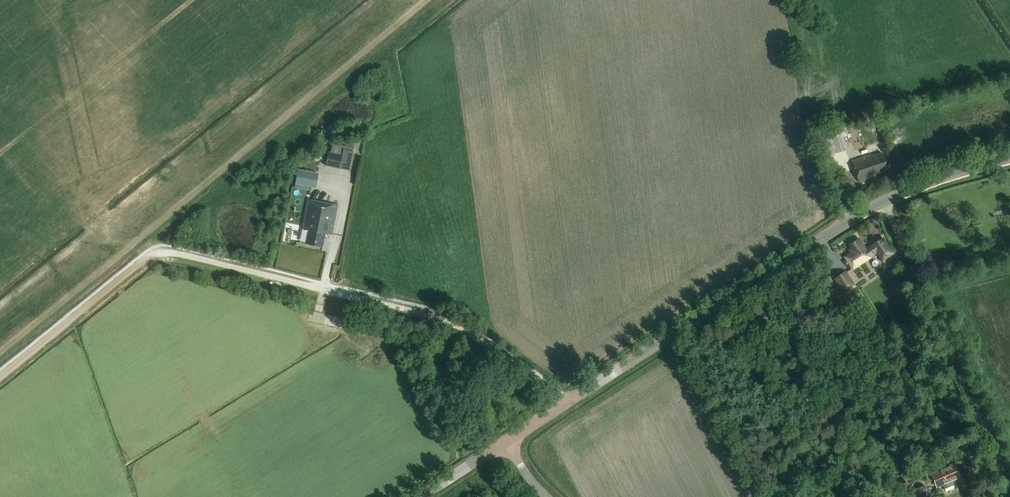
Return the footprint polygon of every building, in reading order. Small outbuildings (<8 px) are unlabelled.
[(844,124),(823,131),(830,153),(847,148),(843,137),(848,135),(844,124)] [(326,166),(340,169),(343,154),(329,152),(326,166)] [(888,168),(883,154),(882,152),(871,155),(870,154),(852,160),(859,182),(874,177),(873,173),(888,168)] [(299,169),(296,184),(316,188),(319,174),(299,169)] [(338,206),(330,204),(309,200),(304,230),(309,231),(306,244),(323,247),(326,234),(332,235),(338,206)] [(849,250),(851,253),(845,258),(853,268),(859,264),(870,255),(858,239),(849,245),(851,248),(849,250)] [(857,286),(847,270),(834,278),(844,295),(857,286)] [(937,488),(944,485),(945,489),(953,485),(954,486),(961,483),(958,479),(961,478),(955,465),(941,471),(937,461),(923,468),(926,476),(931,474),(937,488)]
